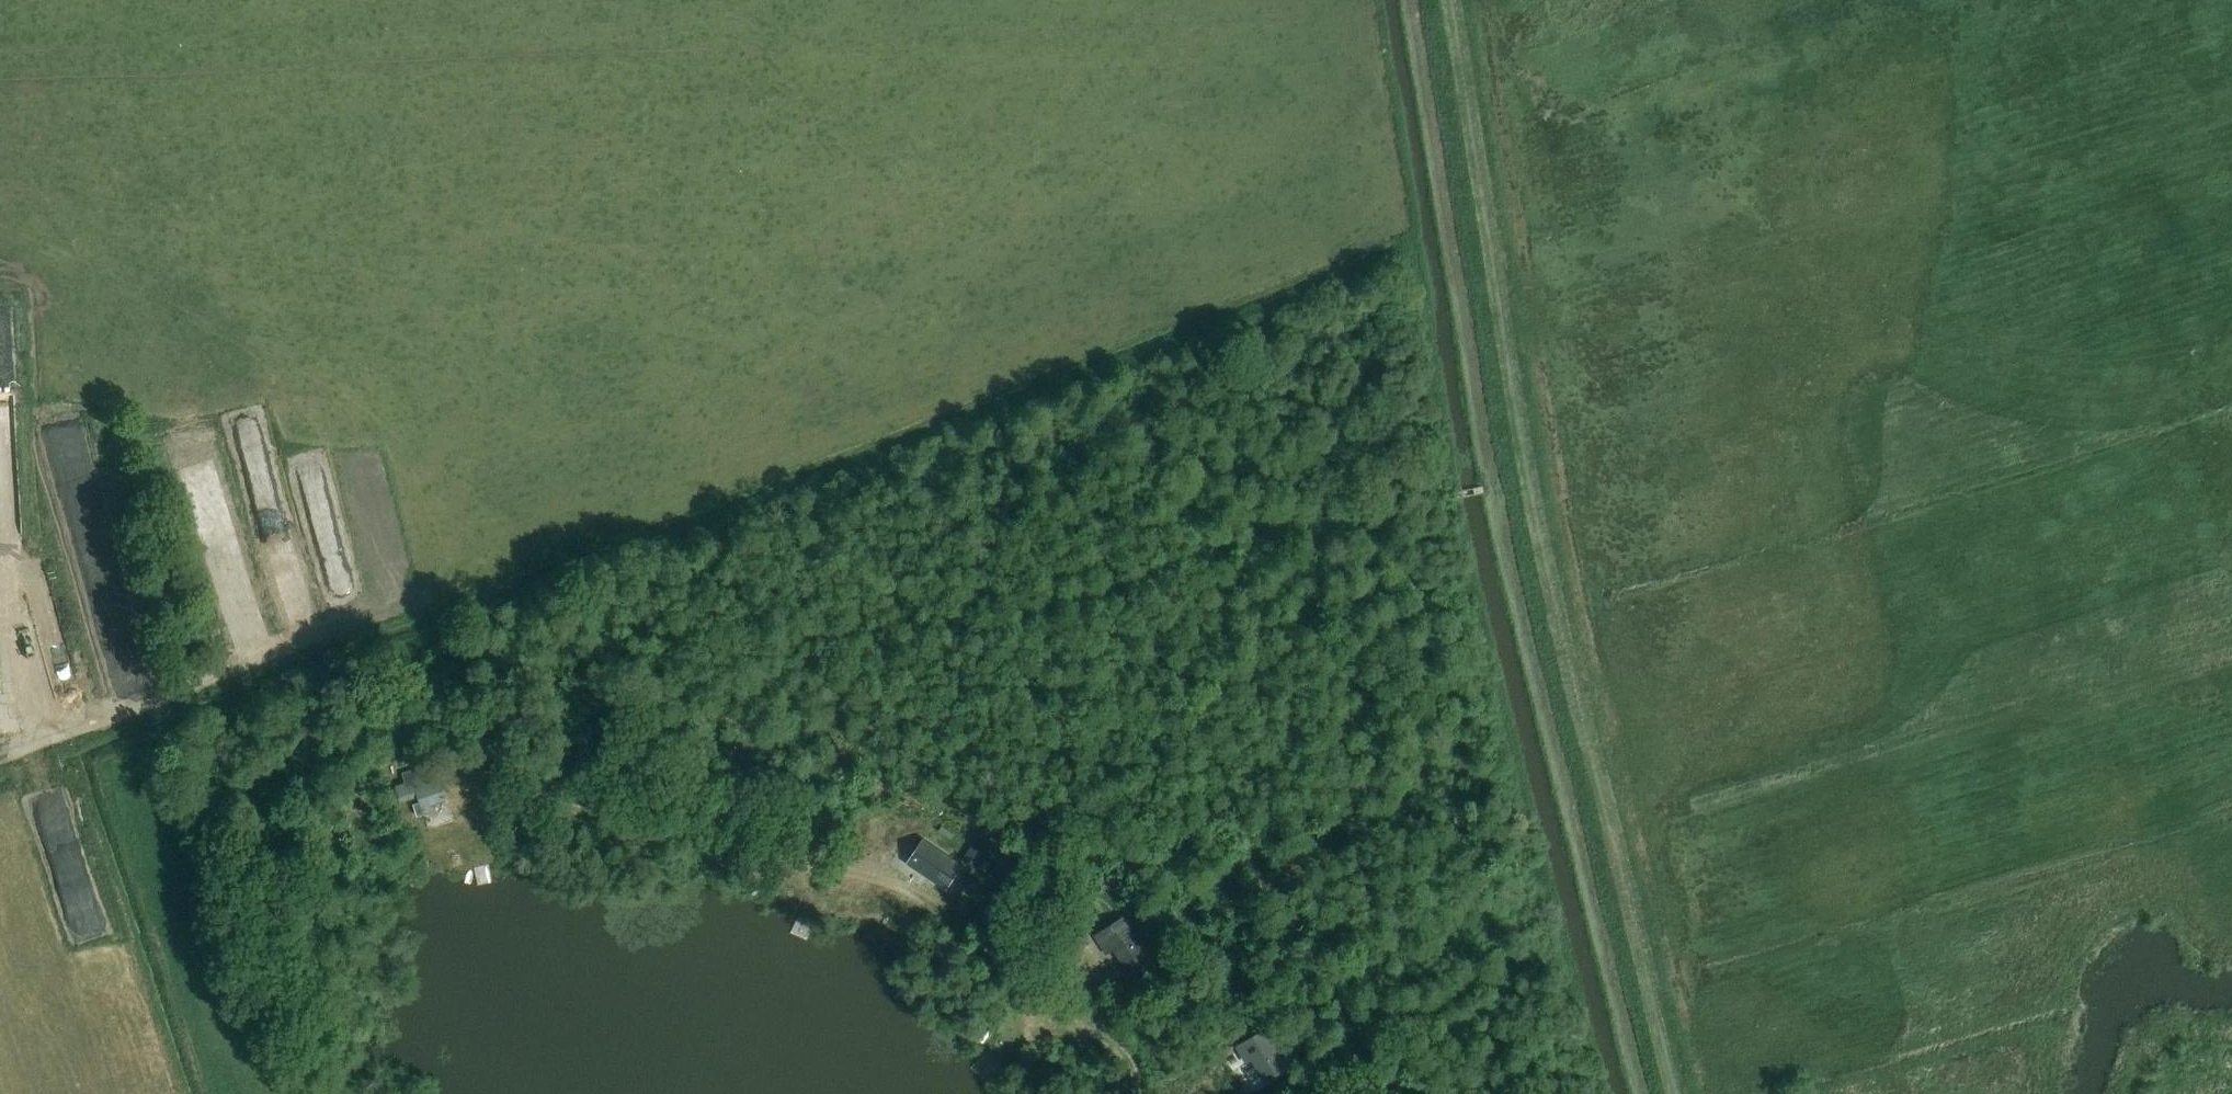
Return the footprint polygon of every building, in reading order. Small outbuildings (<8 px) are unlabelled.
[(400,765),(421,758),(416,743),(395,750),(400,765)] [(428,788),(426,781),(422,766),(409,770),(411,778),(398,783),(404,800),(420,795),(426,813),(435,810),(432,801),(446,797),(442,783),(428,788)] [(780,825),(778,833),(789,835),(791,826),(780,825)] [(927,841),(912,863),(948,888),(963,866),(927,841)] [(965,859),(976,867),(984,855),(972,847),(965,859)] [(1107,950),(1114,946),(1129,969),(1149,956),(1124,918),(1098,935),(1107,950)] [(1272,1026),(1237,1046),(1247,1063),(1253,1060),(1265,1081),(1289,1068),(1277,1047),(1283,1044),(1272,1026)]
